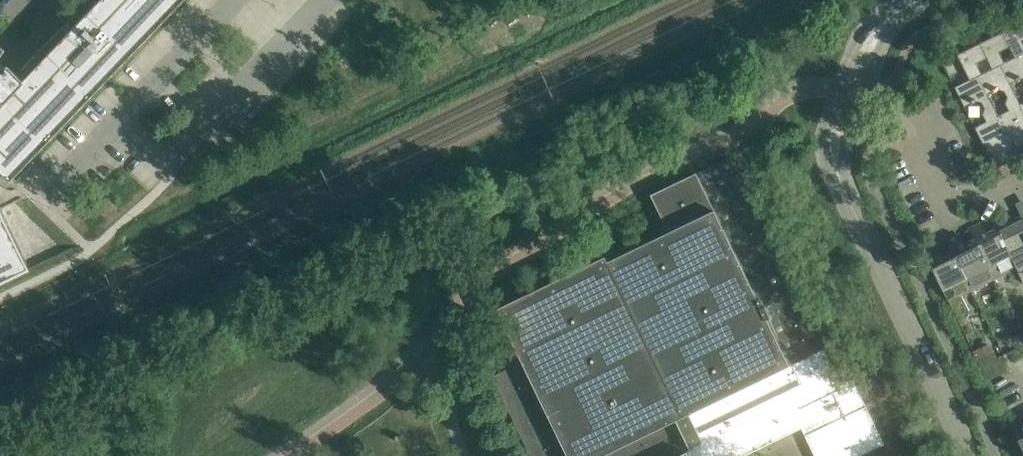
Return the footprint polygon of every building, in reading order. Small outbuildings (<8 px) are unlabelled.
[(99,2),(24,81),(9,66),(8,67),(0,62),(0,170),(11,181),(185,0),(101,0),(99,2)] [(997,22),(1000,27),(1010,46),(1016,57),(1005,62),(1001,64),(1011,83),(1021,78),(1022,79),(1022,42),(1022,40),(1022,15),(1009,22),(1007,17),(997,22)] [(975,33),(977,38),(987,58),(993,68),(982,73),(978,75),(988,95),(998,90),(1004,92),(1007,98),(1005,103),(1009,110),(998,116),(1006,131),(1011,128),(1016,138),(1022,135),(1022,108),(1021,104),(1011,83),(1001,64),(1005,62),(1000,52),(1010,46),(1000,27),(987,33),(984,28),(975,33)] [(955,49),(940,57),(950,77),(964,69),(970,79),(955,87),(965,106),(976,101),(982,102),(985,108),(983,114),(986,121),(975,127),(984,147),(985,146),(983,142),(989,139),(994,149),(1006,143),(1001,133),(1006,131),(998,116),(988,95),(978,75),(982,73),(977,63),(987,58),(977,38),(964,45),(961,39),(952,44),(955,49)] [(653,200),(669,232),(608,262),(605,256),(497,309),(507,329),(492,336),(508,368),(492,376),(531,455),(743,455),(802,428),(815,455),(858,455),(884,443),(853,378),(841,384),(731,156),(651,195),(653,200)] [(31,269),(0,206),(0,284),(31,269)] [(1022,276),(1022,224),(1019,217),(997,228),(1000,234),(1009,250),(1011,252),(1022,276)] [(970,228),(995,278),(1016,267),(1022,281),(1022,276),(1011,252),(1009,250),(1000,234),(997,228),(987,233),(982,222),(970,228)] [(959,234),(948,240),(972,289),(995,278),(970,228),(969,229),(974,240),(965,245),(959,234)] [(961,294),(972,289),(948,240),(947,240),(952,251),(942,256),(937,245),(924,251),(957,317),(970,310),(961,294)] [(1022,332),(1011,338),(1016,349),(1022,345),(1022,333),(1022,332)] [(994,359),(980,366),(988,381),(1008,370),(1004,362),(1001,356),(996,358),(994,359)] [(1022,416),(1010,422),(1022,449),(1022,418),(1022,416)]
